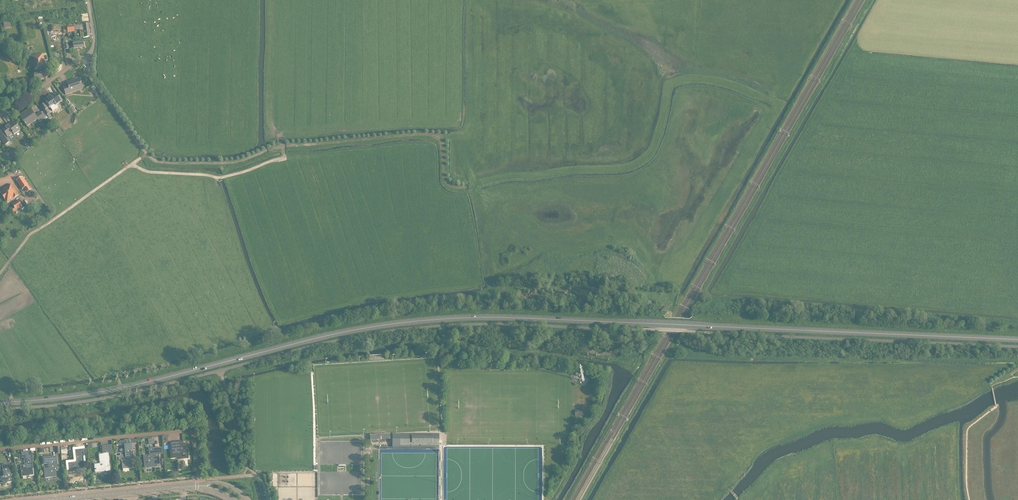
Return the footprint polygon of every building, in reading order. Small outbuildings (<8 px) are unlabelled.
[(88,24),(66,27),(67,32),(74,32),(74,30),(81,29),(83,38),(89,37),(88,24)] [(29,57),(30,58),(28,58),(29,63),(31,63),(35,80),(44,78),(43,71),(42,69),(46,69),(43,54),(29,57)] [(67,85),(63,87),(65,95),(82,89),(79,79),(67,83),(67,85)] [(50,97),(49,96),(44,99),(47,104),(46,104),(49,108),(50,108),(52,111),(57,108),(56,105),(61,101),(56,93),(50,97)] [(47,108),(44,103),(40,106),(43,111),(46,115),(45,115),(47,118),(48,119),(51,117),(46,109),(47,108)] [(35,116),(30,108),(19,116),(27,127),(37,120),(39,123),(44,119),(45,120),(47,118),(45,115),(46,115),(43,111),(40,113),(40,112),(35,116)] [(13,134),(14,135),(20,131),(14,122),(8,126),(7,125),(2,128),(8,137),(13,134)] [(0,131),(0,139),(4,145),(9,142),(1,131),(0,131)] [(22,190),(27,186),(22,177),(16,181),(22,190)] [(0,190),(0,193),(6,203),(18,195),(11,184),(7,186),(0,190)] [(11,209),(13,213),(21,207),(17,201),(12,204),(13,207),(11,209)] [(399,439),(392,439),(392,445),(398,445),(437,445),(437,435),(421,435),(399,435),(399,439)] [(179,459),(188,458),(187,451),(181,451),(180,449),(183,448),(183,442),(180,442),(170,443),(171,458),(179,458),(179,459)] [(124,453),(120,453),(121,456),(121,461),(122,465),(122,469),(131,468),(131,464),(131,462),(131,460),(130,460),(130,458),(133,457),(132,444),(124,445),(124,453)] [(100,464),(94,465),(95,473),(110,472),(108,454),(109,454),(108,446),(103,446),(102,447),(103,454),(100,455),(100,464)] [(150,455),(144,456),(144,460),(145,467),(153,467),(153,465),(159,464),(158,448),(149,449),(150,455)] [(75,462),(67,463),(68,470),(76,470),(76,467),(84,467),(83,449),(74,450),(75,462)] [(25,466),(20,466),(21,477),(29,476),(33,476),(33,469),(31,451),(21,452),(22,458),(24,458),(25,465),(25,466)] [(56,457),(43,458),(44,464),(47,464),(48,468),(44,468),(45,478),(56,477),(56,472),(56,470),(57,470),(56,457)] [(10,465),(2,465),(2,469),(0,469),(0,483),(2,482),(5,486),(7,482),(11,482),(10,465)]
